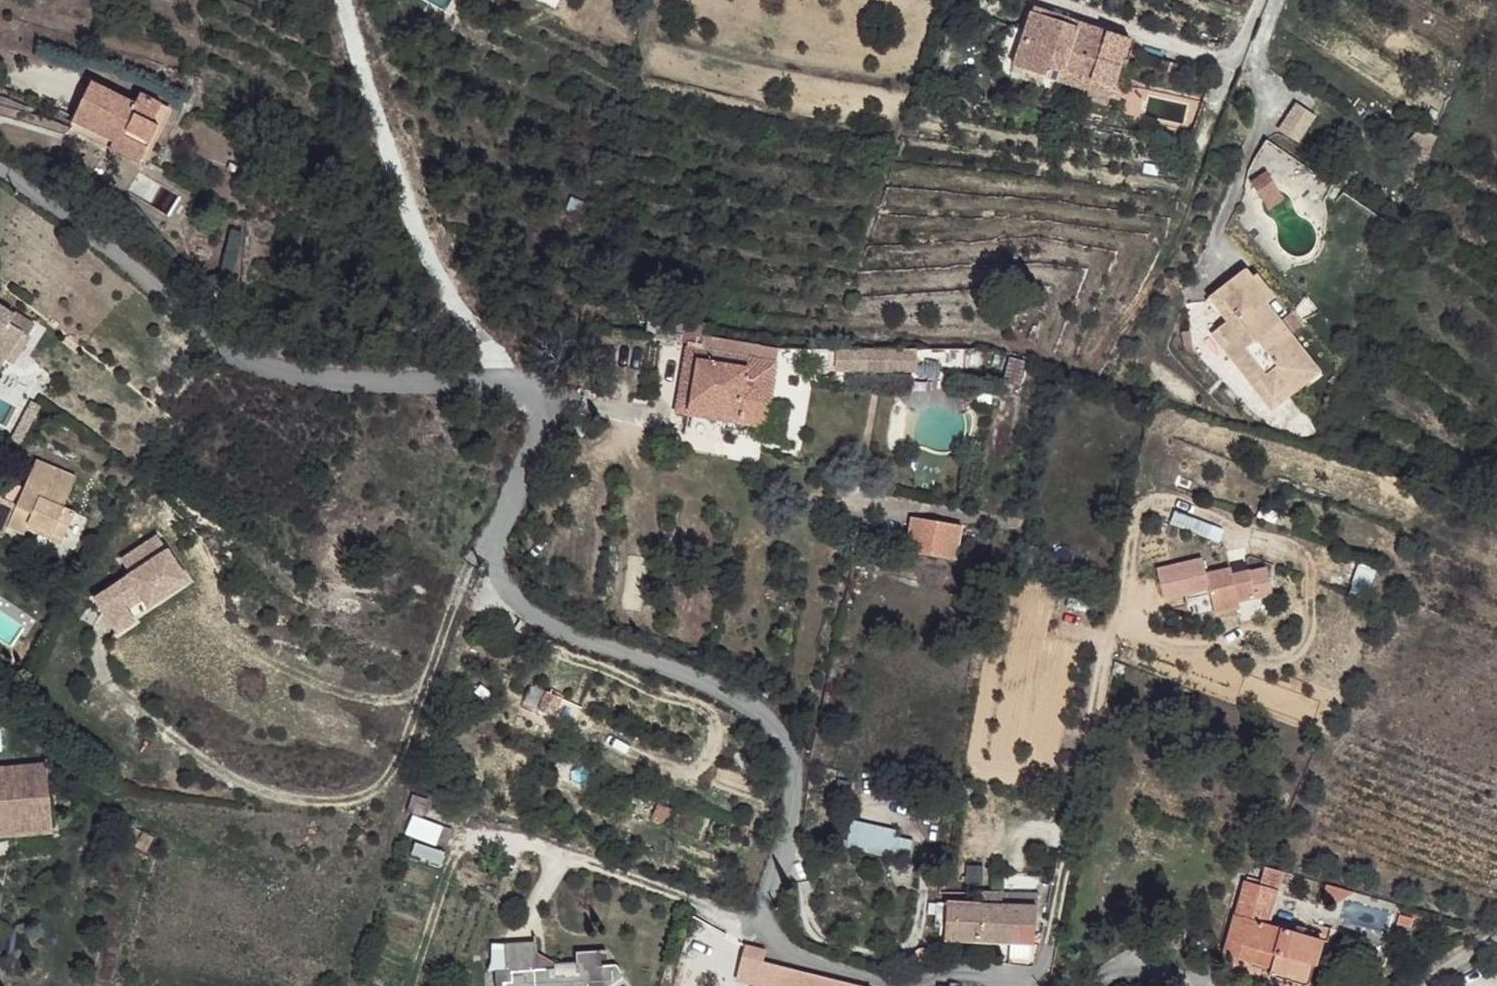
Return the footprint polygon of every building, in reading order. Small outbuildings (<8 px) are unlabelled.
[(1028,2),(1025,9),(1081,27),(1084,19),(1028,2)] [(1009,61),(1038,71),(1041,61),(1064,68),(1081,27),(1025,9),(1009,61)] [(1084,19),(1081,27),(1099,32),(1102,25),(1084,19)] [(1081,27),(1064,68),(1108,80),(1123,32),(1102,25),(1099,32),(1081,27)] [(1041,61),(1038,71),(1060,78),(1064,68),(1041,61)] [(1064,68),(1060,78),(1103,92),(1108,80),(1064,68)] [(85,80),(60,119),(102,141),(105,136),(134,151),(149,125),(143,120),(152,104),(132,92),(126,101),(85,80)] [(105,136),(102,141),(131,158),(134,151),(105,136)] [(1284,168),(1268,178),(1275,188),(1290,178),(1284,168)] [(1290,178),(1275,188),(1280,196),(1282,195),(1283,195),(1284,195),(1285,194),(1286,193),(1288,192),(1290,192),(1290,190),(1292,189),(1294,188),(1296,185),(1290,178)] [(1241,263),(1231,269),(1271,285),(1256,266),(1249,270),(1241,263)] [(1231,269),(1209,285),(1227,310),(1215,320),(1225,334),(1219,338),(1249,379),(1257,375),(1275,399),(1296,385),(1302,392),(1329,372),(1300,333),(1276,351),(1265,337),(1290,318),(1275,299),(1279,296),(1271,285),(1231,269)] [(17,348),(26,333),(28,334),(38,321),(17,307),(14,309),(3,301),(0,304),(0,336),(17,348)] [(682,318),(678,339),(682,340),(699,343),(701,334),(702,330),(703,321),(682,318)] [(682,340),(670,409),(733,421),(737,400),(744,401),(752,349),(769,348),(701,334),(699,343),(682,340)] [(7,357),(17,348),(0,336),(0,352),(7,357)] [(831,344),(830,361),(845,362),(847,345),(835,344),(831,344)] [(847,345),(845,362),(880,362),(882,344),(847,345)] [(882,344),(880,362),(911,363),(913,345),(882,344)] [(913,345),(911,363),(945,367),(948,345),(913,345)] [(752,349),(744,401),(762,405),(774,347),(769,348),(752,349)] [(733,421),(741,423),(744,401),(737,400),(733,421)] [(744,401),(741,423),(759,426),(762,405),(744,401)] [(32,460),(21,483),(31,486),(26,499),(71,519),(75,512),(62,506),(73,481),(75,476),(66,474),(32,460)] [(21,483),(15,495),(26,499),(31,486),(21,483)] [(22,532),(28,523),(63,538),(71,519),(26,499),(23,507),(12,502),(0,497),(0,523),(22,532)] [(912,521),(906,554),(954,563),(961,532),(959,531),(958,539),(938,537),(935,554),(917,550),(922,523),(912,521)] [(157,532),(118,558),(129,574),(91,599),(116,635),(193,584),(157,532)] [(1191,566),(1200,603),(1225,597),(1223,592),(1238,588),(1231,562),(1218,564),(1215,559),(1191,566)] [(1352,564),(1345,578),(1365,587),(1372,572),(1352,564)] [(50,758),(6,762),(8,781),(44,778),(47,802),(53,803),(50,758)] [(11,814),(13,830),(55,826),(53,803),(47,802),(44,778),(8,781),(6,762),(0,762),(0,816),(11,814)] [(13,830),(11,814),(0,816),(0,831),(13,830)] [(404,834),(419,840),(413,854),(439,866),(454,831),(412,814),(404,834)] [(912,858),(914,832),(851,826),(848,852),(912,858)] [(1206,948),(1225,954),(1255,887),(1226,878),(1206,948)] [(1255,887),(1225,954),(1239,956),(1241,945),(1259,949),(1255,962),(1253,970),(1290,981),(1303,936),(1249,919),(1258,888),(1255,887)] [(979,904),(978,940),(1009,941),(1008,905),(999,904),(998,892),(985,892),(984,904),(979,904)] [(1008,905),(1009,941),(1032,942),(1034,906),(1026,905),(1024,894),(998,892),(999,904),(1008,905)] [(1024,894),(1026,905),(1034,906),(1034,893),(1024,894)] [(936,902),(932,928),(943,928),(945,903),(936,902)] [(943,928),(943,939),(978,940),(979,904),(973,903),(945,903),(943,928)] [(514,940),(515,949),(506,950),(507,967),(515,967),(516,983),(536,981),(547,980),(548,985),(597,985),(597,971),(599,970),(600,976),(625,975),(624,966),(638,956),(632,945),(618,945),(617,937),(584,939),(585,953),(564,957),(564,967),(535,969),(533,948),(533,939),(514,940)] [(502,945),(499,950),(506,950),(515,949),(514,940),(502,940),(502,945)] [(734,977),(754,982),(761,959),(763,949),(743,945),(734,977)] [(1241,945),(1239,956),(1255,962),(1259,949),(1241,945)] [(754,982),(769,985),(773,985),(779,964),(761,959),(754,982)] [(773,985),(867,985),(779,964),(773,985)]
